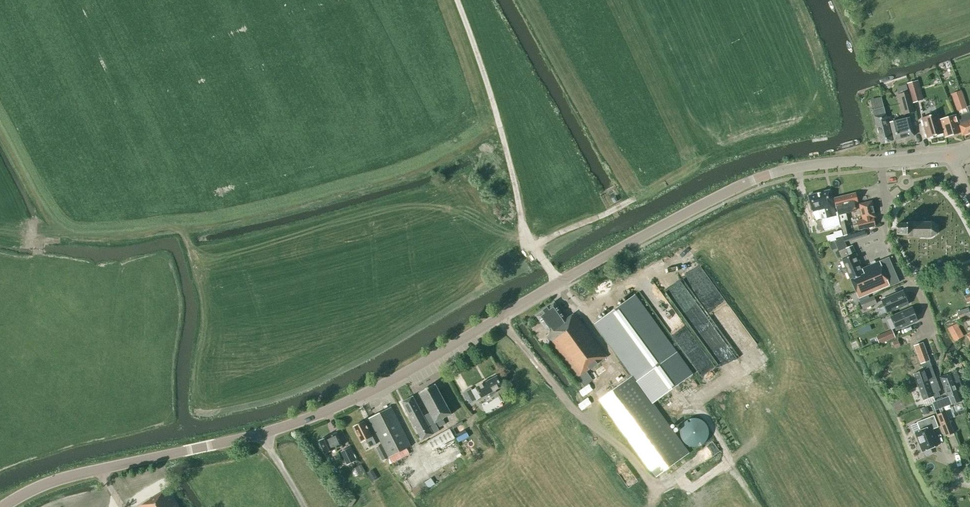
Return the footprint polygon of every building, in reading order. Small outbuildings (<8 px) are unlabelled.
[(913,103),(922,101),(916,81),(908,84),(913,103)] [(903,115),(915,112),(909,91),(897,95),(903,115)] [(967,108),(966,108),(964,102),(960,91),(951,94),(957,111),(967,108)] [(876,103),(875,98),(870,100),(871,104),(872,104),(881,144),(892,142),(883,102),(876,103)] [(967,108),(968,113),(958,117),(961,125),(958,126),(962,136),(969,133),(969,106),(966,108),(967,108)] [(944,134),(940,120),(938,113),(922,119),(927,139),(944,134)] [(940,120),(944,134),(945,137),(955,134),(959,132),(957,123),(955,116),(940,120)] [(894,141),(914,136),(910,118),(890,123),(894,141)] [(837,215),(839,215),(838,212),(834,213),(829,191),(808,196),(812,212),(817,211),(819,215),(825,213),(827,218),(822,219),(822,220),(816,221),(818,230),(834,227),(832,222),(838,220),(837,215)] [(839,215),(839,218),(840,218),(844,235),(850,234),(846,216),(845,214),(856,211),(854,205),(857,204),(855,194),(834,198),(838,212),(839,215)] [(872,202),(859,205),(863,220),(861,221),(857,222),(859,230),(862,230),(875,227),(873,218),(875,218),(872,202)] [(937,226),(931,223),(930,223),(907,223),(907,224),(897,224),(896,235),(907,235),(907,238),(931,238),(932,237),(937,234),(937,233),(937,227),(937,226)] [(853,234),(856,239),(867,236),(865,230),(853,234)] [(845,243),(856,239),(853,234),(844,236),(834,241),(839,252),(842,260),(841,260),(850,281),(865,275),(862,269),(856,254),(852,246),(847,248),(845,243)] [(865,275),(850,281),(856,293),(858,299),(889,286),(890,287),(899,283),(888,258),(862,269),(865,275)] [(919,273),(913,275),(915,283),(921,281),(919,273)] [(903,291),(881,300),(887,313),(908,304),(903,291)] [(676,353),(635,295),(594,324),(632,376),(599,400),(656,477),(687,454),(652,405),(693,375),(677,353),(676,353)] [(869,298),(860,302),(863,310),(877,304),(873,296),(869,298)] [(567,319),(565,318),(554,303),(536,316),(549,334),(547,336),(584,387),(597,377),(591,369),(606,357),(574,313),(567,319)] [(896,330),(917,321),(912,308),(890,317),(896,330)] [(969,309),(969,308),(958,312),(961,320),(969,317),(969,310),(969,309)] [(957,323),(947,329),(954,342),(964,337),(957,323)] [(892,330),(876,337),(877,338),(879,345),(895,338),(892,332),(892,330)] [(896,340),(892,342),(895,349),(899,347),(900,347),(897,340),(896,340)] [(934,399),(939,397),(938,395),(937,395),(936,393),(940,391),(923,343),(914,346),(923,370),(913,374),(923,401),(933,397),(934,399)] [(598,376),(606,370),(603,365),(594,372),(598,376)] [(950,406),(961,402),(957,391),(962,389),(956,372),(940,378),(947,397),(950,405),(950,406)] [(495,393),(495,390),(502,386),(497,377),(472,390),(471,388),(462,393),(467,401),(468,400),(470,404),(487,395),(490,396),(495,393)] [(438,429),(438,428),(445,424),(443,419),(452,414),(435,384),(418,393),(430,413),(429,413),(438,429)] [(438,429),(429,413),(423,417),(413,397),(402,403),(422,440),(433,434),(439,431),(438,428),(438,429)] [(934,411),(950,405),(947,397),(931,403),(934,411)] [(927,407),(921,409),(923,416),(930,414),(927,407)] [(382,444),(389,458),(411,447),(391,408),(369,419),(382,444)] [(954,433),(945,411),(936,415),(945,437),(954,433)] [(922,452),(938,446),(932,430),(938,428),(934,416),(917,422),(920,431),(914,433),(922,452)] [(706,424),(705,423),(703,421),(702,420),(701,420),(699,419),(697,419),(695,418),(692,419),(690,419),(688,420),(687,421),(686,421),(685,422),(684,423),(683,424),(683,425),(682,425),(681,427),(681,428),(681,429),(680,430),(680,431),(680,433),(680,434),(680,435),(681,437),(681,438),(682,440),(683,441),(684,443),(685,444),(686,445),(688,446),(690,446),(691,447),(692,447),(694,447),(695,447),(698,447),(700,446),(701,446),(703,445),(704,443),(706,442),(706,441),(707,439),(708,438),(709,436),(709,435),(709,433),(709,432),(709,430),(709,429),(708,428),(708,427),(707,426),(707,425),(706,424)] [(376,444),(372,437),(373,437),(364,421),(353,427),(361,443),(368,440),(371,447),(376,444)] [(432,451),(455,438),(449,429),(427,441),(432,451)] [(342,446),(337,433),(329,437),(329,436),(319,441),(325,454),(335,450),(335,449),(342,446)] [(382,461),(389,458),(382,444),(375,448),(382,461)] [(347,465),(356,461),(349,448),(340,452),(347,465)] [(355,477),(361,474),(357,467),(351,470),(355,477)] [(373,470),(367,473),(370,478),(375,475),(373,470)] [(417,500),(436,486),(431,480),(412,493),(417,500)] [(166,490),(139,506),(179,506),(175,500),(173,501),(166,490)]
